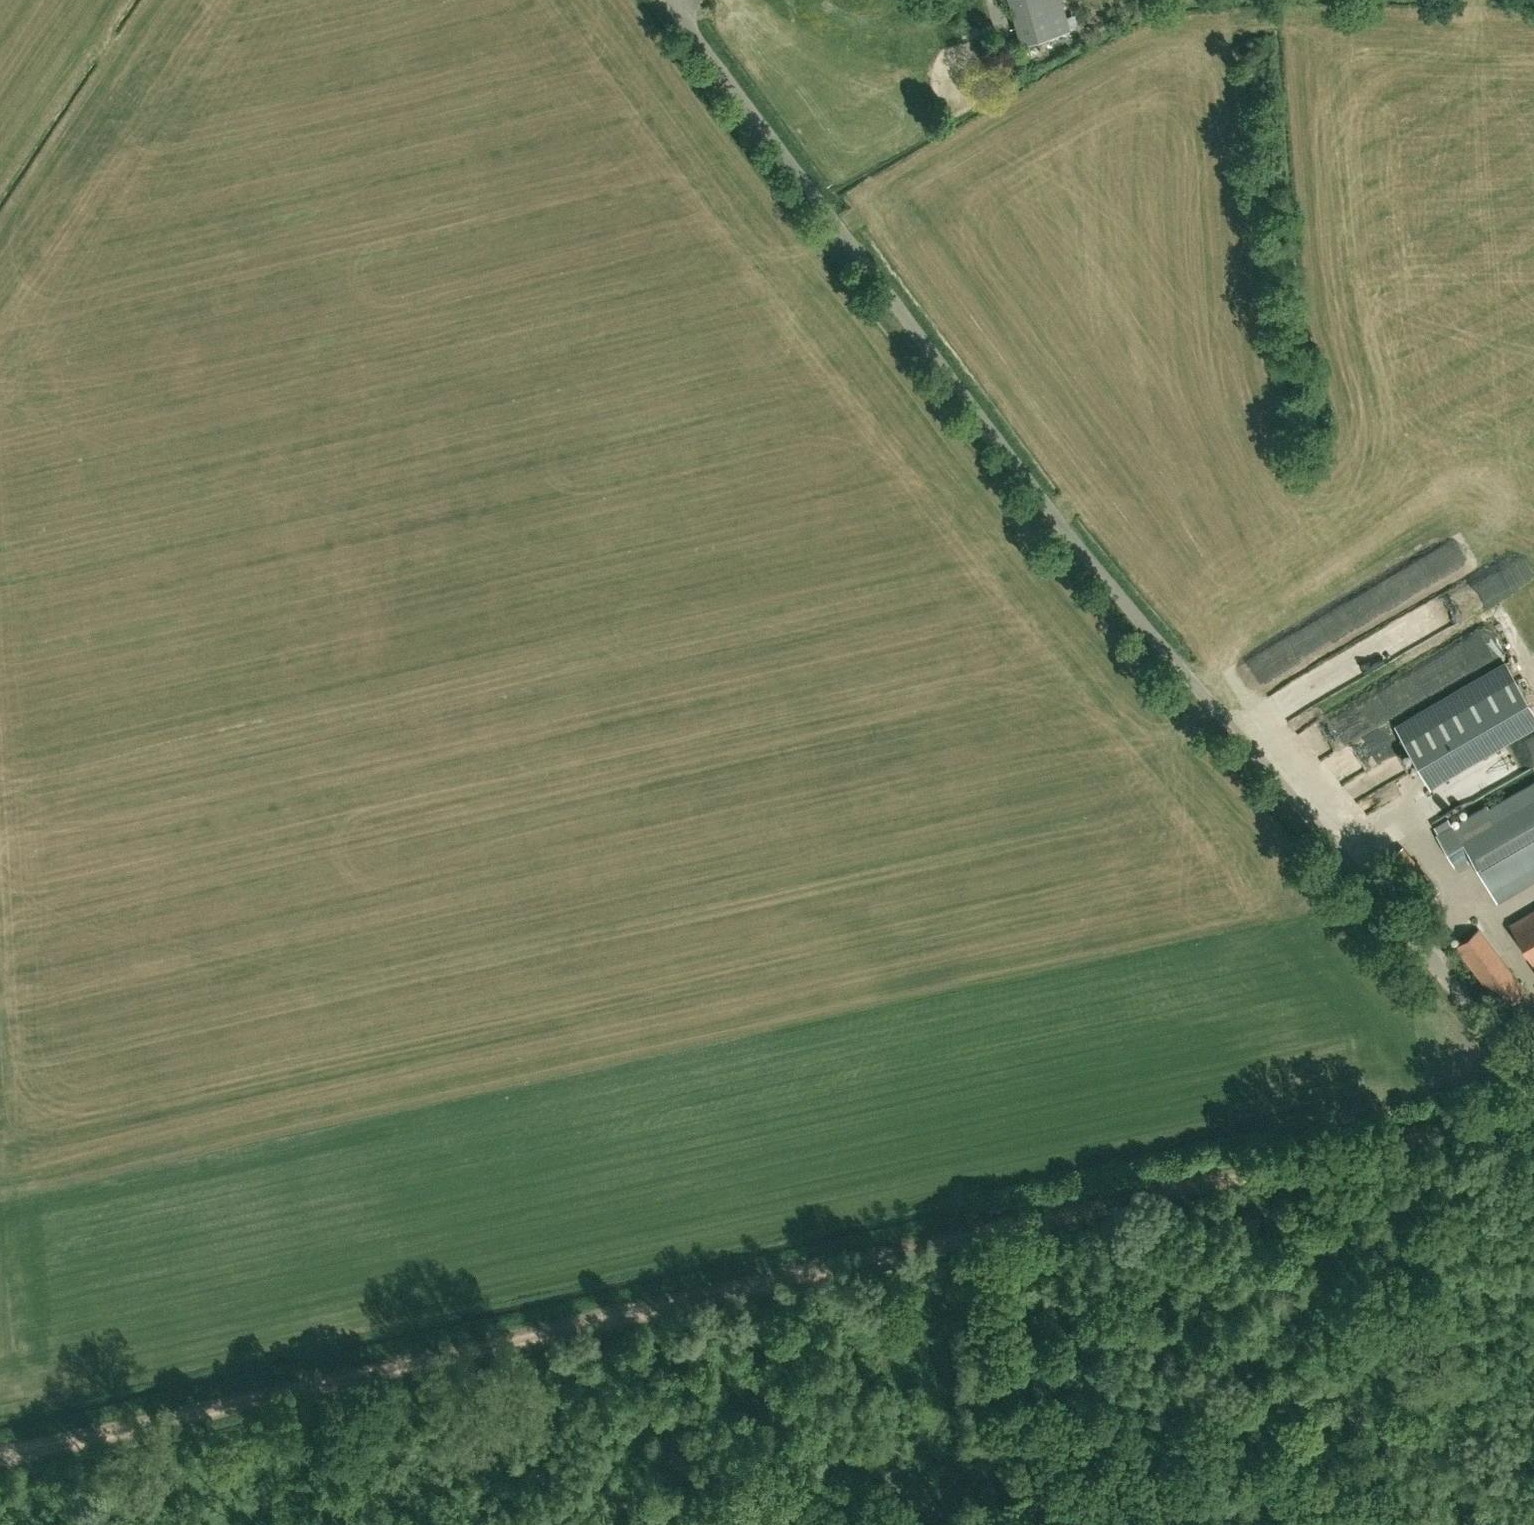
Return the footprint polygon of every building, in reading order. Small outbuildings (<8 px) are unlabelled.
[(1022,43),(1070,30),(1124,14),(1119,0),(1010,0),(1022,43)] [(1482,662),(1533,645),(1533,612),(1472,632),(1482,662)] [(1398,727),(1433,787),(1533,728),(1533,648),(1398,727)] [(1497,900),(1533,878),(1533,783),(1490,808),(1488,805),(1437,834),(1454,864),(1471,854),(1497,900)] [(1511,924),(1533,965),(1533,910),(1511,924)] [(1500,1005),(1523,988),(1479,930),(1456,947),(1500,1005)]
